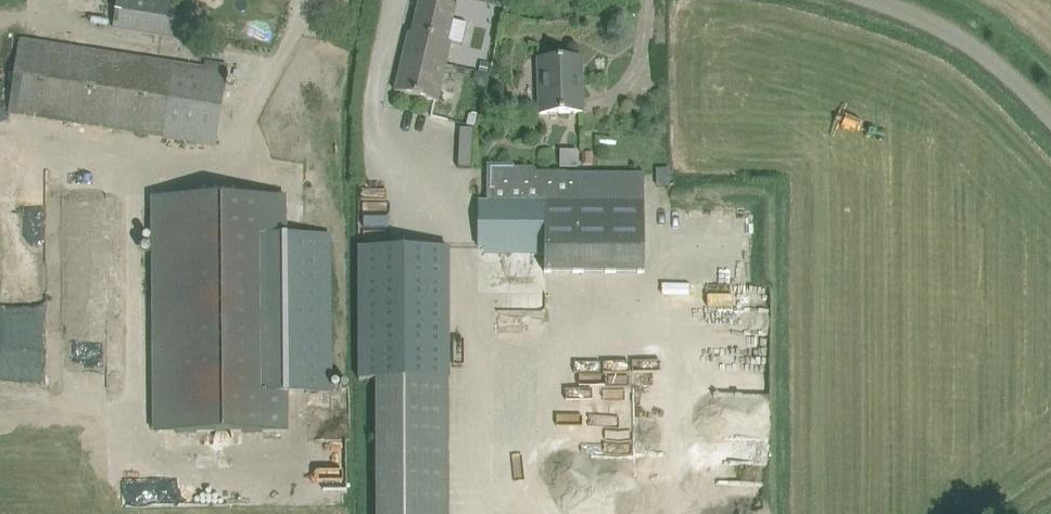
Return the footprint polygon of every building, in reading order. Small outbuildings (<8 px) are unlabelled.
[(168,0),(120,0),(116,28),(182,38),(187,3),(168,0)] [(405,54),(447,64),(452,42),(462,44),(467,23),(453,20),(457,4),(439,0),(421,0),(413,33),(410,32),(405,54)] [(19,42),(24,14),(1,10),(0,13),(0,39),(19,42)] [(214,145),(226,64),(209,61),(208,69),(133,57),(21,41),(9,114),(214,145)] [(405,54),(396,91),(417,96),(438,101),(447,64),(405,54)] [(584,113),(582,79),(582,57),(539,59),(541,115),(584,113)] [(482,62),(479,72),(487,74),(489,64),(482,62)] [(474,71),(473,77),(477,85),(486,87),(489,74),(487,74),(479,72),(474,71)] [(562,151),(562,169),(576,169),(576,151),(562,151)] [(645,175),(535,174),(535,169),(515,169),(515,166),(489,166),(488,201),(480,201),(480,247),(545,247),(545,274),(644,274),(645,175)] [(657,169),(657,185),(669,186),(669,169),(657,169)] [(287,433),(287,394),(331,394),(332,230),(285,230),(285,198),(159,199),(161,434),(287,433)] [(377,379),(376,513),(449,513),(449,379),(452,379),(452,247),(361,247),(361,379),(377,379)] [(521,332),(520,311),(496,311),(497,333),(521,332)]
